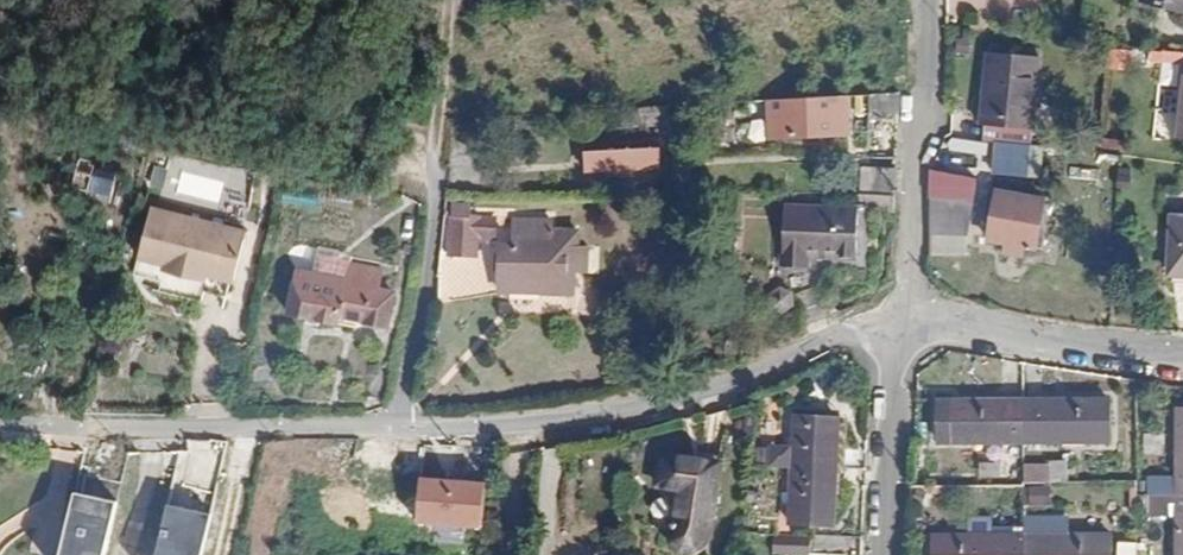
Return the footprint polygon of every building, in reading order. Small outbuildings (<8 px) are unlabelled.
[(1160,15),(1182,16),(1182,0),(1160,0),(1160,15)] [(1112,48),(1112,69),(1129,69),(1130,48),(1112,48)] [(995,54),(991,91),(1042,97),(1046,59),(995,54)] [(892,105),(892,86),(863,89),(864,107),(892,105)] [(841,126),(838,90),(757,97),(760,133),(841,126)] [(1042,97),(991,91),(987,127),(1007,128),(1005,144),(1011,145),(1029,148),(1037,148),(1042,97)] [(680,103),(624,107),(624,123),(681,118),(680,103)] [(611,147),(581,147),(581,167),(659,164),(659,145),(639,145),(639,137),(612,138),(611,147)] [(1029,148),(1011,145),(1010,168),(1028,169),(1029,148)] [(89,156),(91,148),(82,146),(74,176),(115,187),(121,166),(89,156)] [(123,157),(91,148),(89,156),(121,166),(123,157)] [(889,186),(890,163),(860,163),(860,187),(889,186)] [(149,182),(163,187),(169,168),(153,164),(149,182)] [(949,173),(935,175),(935,198),(946,199),(949,173)] [(969,176),(949,173),(946,199),(968,200),(969,176)] [(1052,199),(1004,191),(996,240),(1044,247),(1052,199)] [(249,225),(233,221),(204,213),(154,200),(141,249),(174,258),(173,264),(189,268),(206,272),(208,267),(220,270),(237,274),(249,225)] [(870,206),(779,204),(778,248),(782,248),(781,267),(810,267),(810,255),(869,256),(870,206)] [(494,212),(448,211),(447,252),(475,252),(475,231),(494,231),(494,212)] [(541,281),(541,292),(574,292),(574,270),(588,270),(588,243),(579,243),(579,227),(553,227),(553,213),(511,213),(511,247),(497,247),(497,281),(541,281)] [(1182,276),(1182,219),(1175,219),(1171,275),(1182,276)] [(313,267),(315,248),(293,246),(291,265),(313,267)] [(356,287),(311,277),(301,316),(348,328),(351,318),(400,329),(409,295),(392,290),(396,274),(362,266),(356,287)] [(497,292),(541,292),(541,281),(497,281),(497,292)] [(377,395),(394,399),(401,368),(383,365),(377,395)] [(1112,399),(1023,400),(1023,442),(1112,441),(1112,399)] [(1023,442),(1023,400),(955,401),(956,443),(1023,442)] [(796,460),(794,515),(836,516),(841,411),(800,409),(798,444),(780,443),(780,459),(796,460)] [(727,456),(670,447),(664,476),(687,480),(682,517),(679,518),(678,527),(680,533),(688,541),(693,543),(703,543),(710,538),(715,532),(727,456)] [(1049,481),(1067,480),(1066,460),(1025,461),(1026,504),(1050,503),(1049,481)] [(489,480),(424,475),(421,522),(486,526),(489,480)] [(170,504),(159,554),(202,554),(211,513),(170,504)] [(814,528),(779,527),(777,545),(814,547),(814,528)] [(1024,554),(1110,554),(1110,535),(1024,536),(1024,554)] [(1024,536),(937,536),(937,554),(1024,554),(1024,536)]
